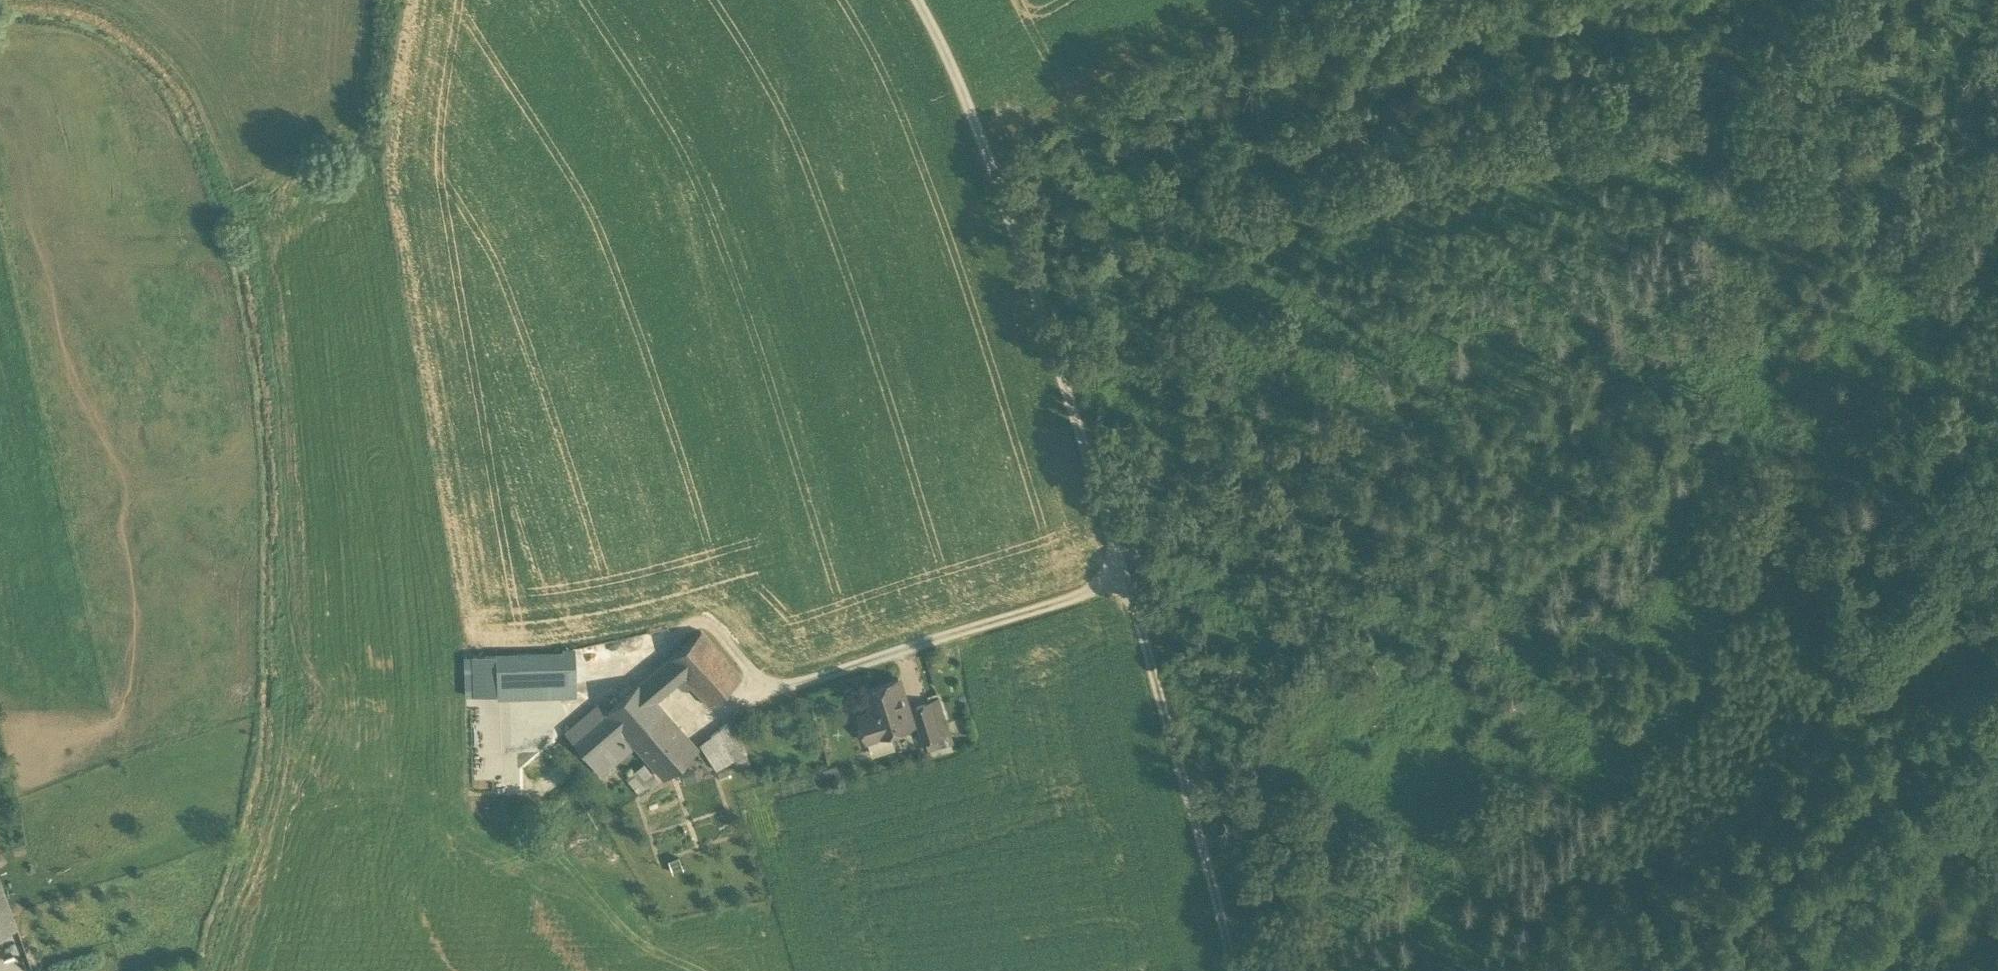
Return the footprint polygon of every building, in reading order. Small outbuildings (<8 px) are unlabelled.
[(590,757),(603,771),(635,744),(631,739),(662,708),(654,700),(675,682),(680,687),(686,688),(691,684),(708,703),(741,675),(701,629),(606,710),(600,702),(567,730),(590,757)] [(564,652),(497,653),(497,672),(548,671),(549,692),(575,692),(574,648),(564,648),(564,652)] [(497,653),(473,655),(477,760),(509,759),(505,694),(549,692),(548,671),(497,672),(497,653)] [(899,677),(867,687),(874,710),(861,714),(868,737),(914,723),(899,677)] [(936,721),(930,701),(915,705),(926,740),(950,732),(945,718),(936,721)] [(662,708),(631,739),(635,744),(663,776),(697,747),(662,708)] [(734,716),(699,743),(715,768),(745,751),(734,716)] [(652,772),(643,762),(633,770),(642,780),(652,772)] [(642,780),(633,770),(625,776),(641,794),(648,788),(642,780)] [(0,881),(0,930),(16,925),(0,881)]
